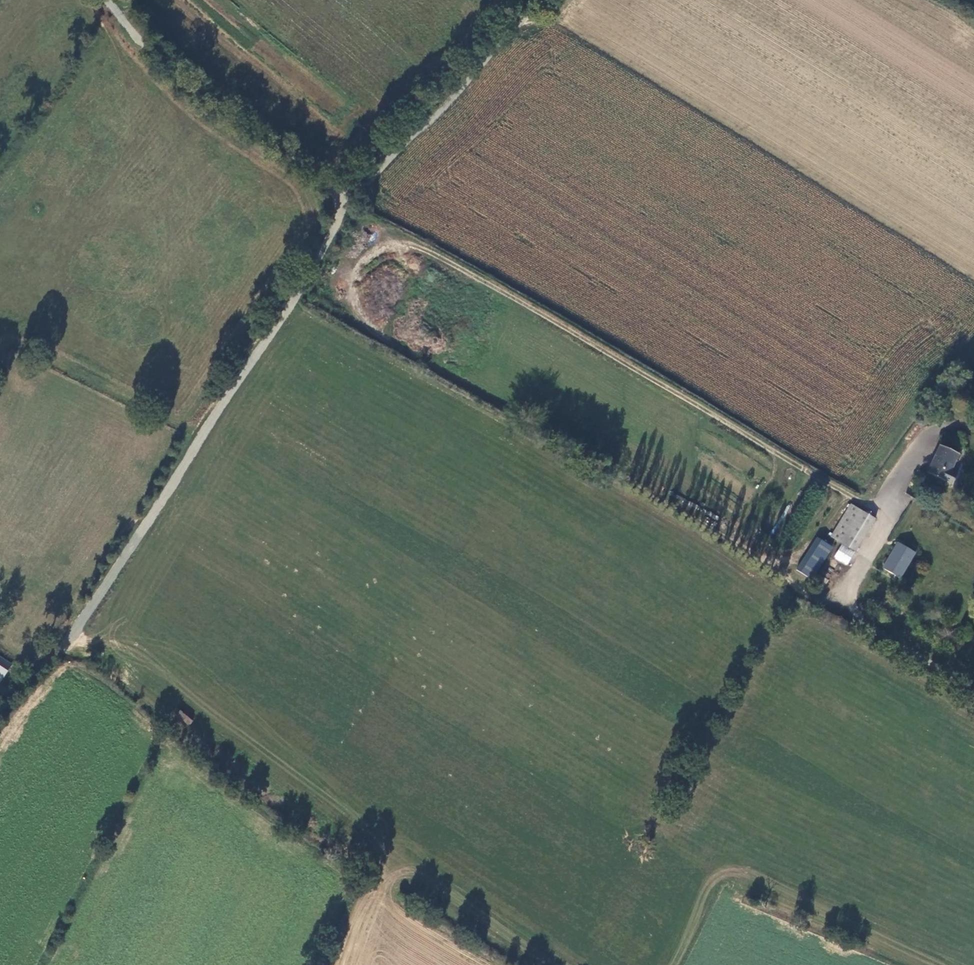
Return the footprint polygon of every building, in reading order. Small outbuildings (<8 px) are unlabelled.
[(941,446),(928,474),(951,486),(958,474),(951,471),(959,455),(941,446)] [(832,538),(844,546),(855,553),(875,521),(852,506),(832,538)] [(818,540),(799,571),(813,579),(832,548),(818,540)] [(883,570),(900,580),(915,554),(899,545),(883,570)] [(855,553),(844,546),(835,559),(847,566),(855,553)] [(3,677),(12,663),(0,655),(0,675),(3,677)] [(182,710),(177,714),(187,726),(192,722),(182,710)]
